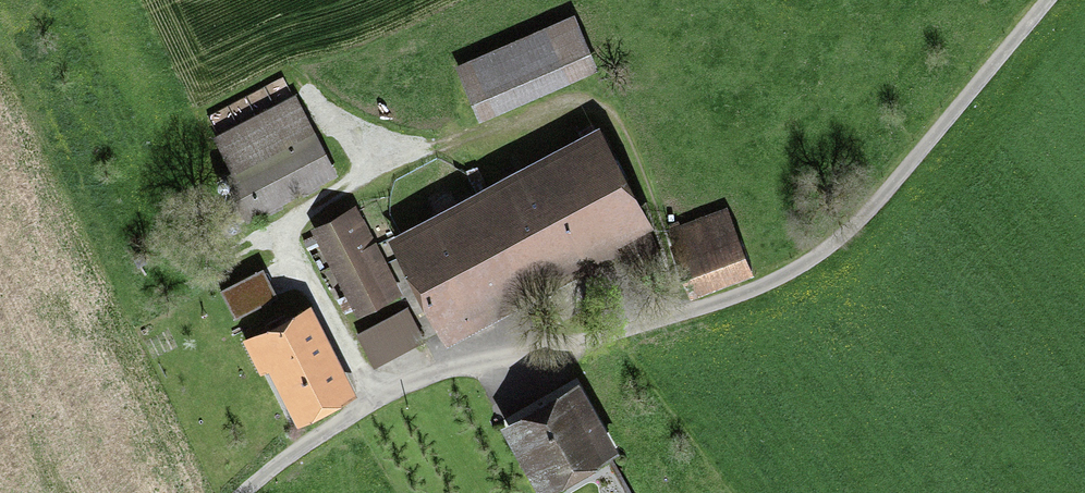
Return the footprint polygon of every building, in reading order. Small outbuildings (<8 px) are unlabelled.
[(560,27),(473,63),(466,66),(482,105),(576,65),(560,27)] [(245,213),(330,171),(301,111),(215,152),(245,213)] [(633,268),(657,256),(596,136),(399,236),(445,326),(617,238),(633,268)] [(356,211),(320,228),(355,303),(391,287),(356,211)] [(724,211),(674,228),(695,287),(744,270),(724,211)] [(293,290),(238,318),(290,418),(345,390),(293,290)] [(403,310),(361,332),(374,358),(417,336),(403,310)] [(570,390),(511,422),(541,477),(600,445),(570,390)]
